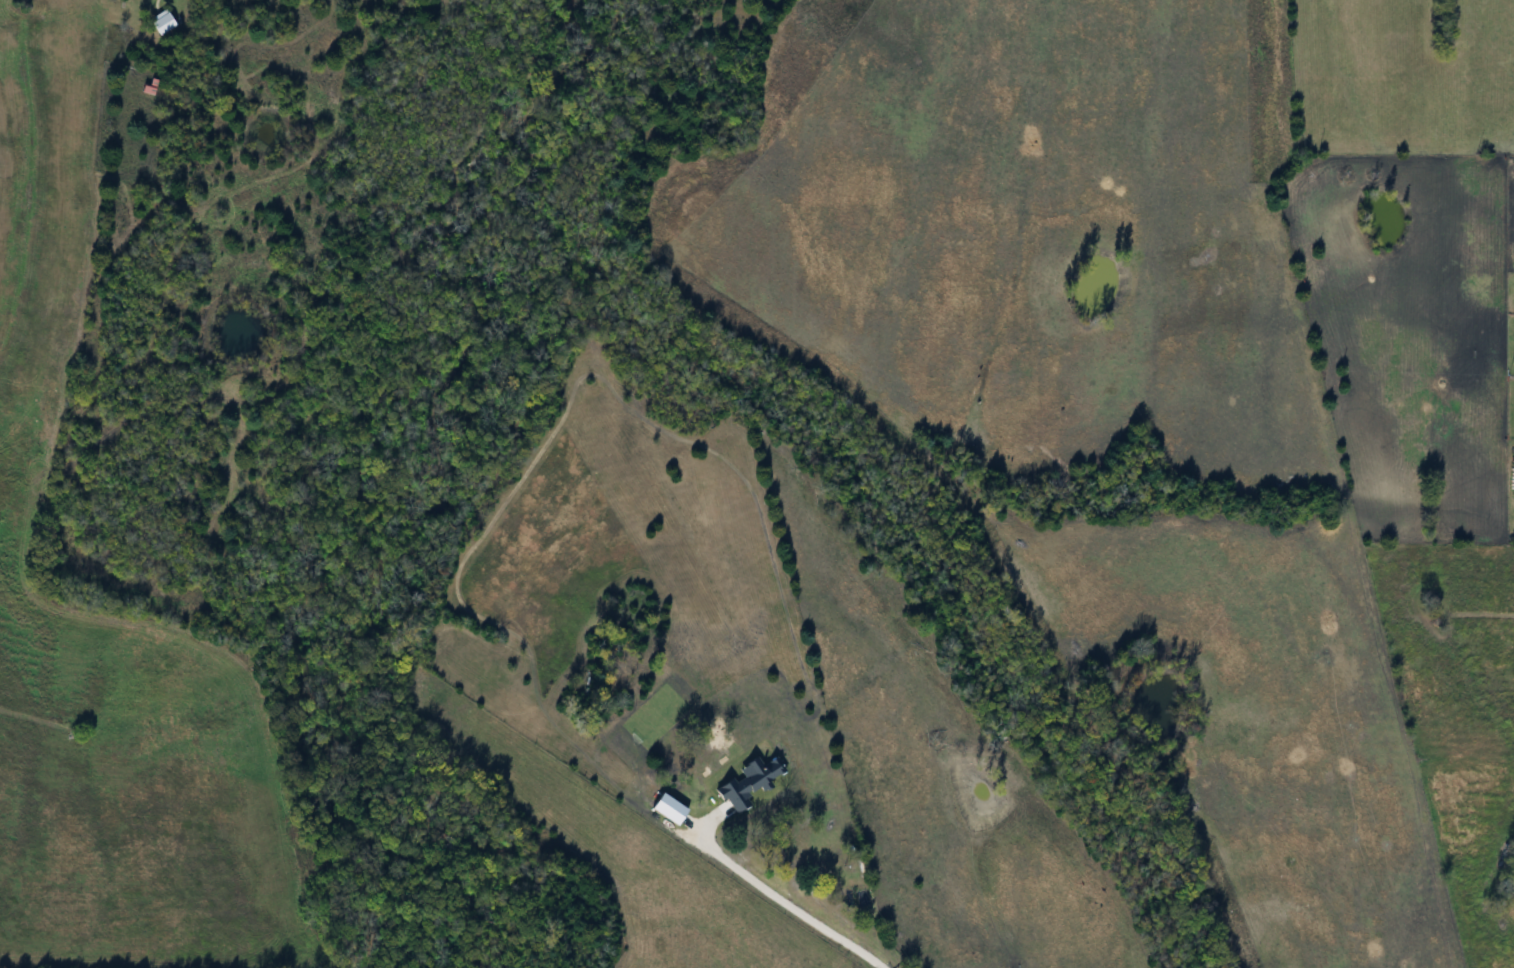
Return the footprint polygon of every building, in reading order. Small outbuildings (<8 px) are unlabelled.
[(179,26),(167,9),(150,21),(162,38),(179,26)]
